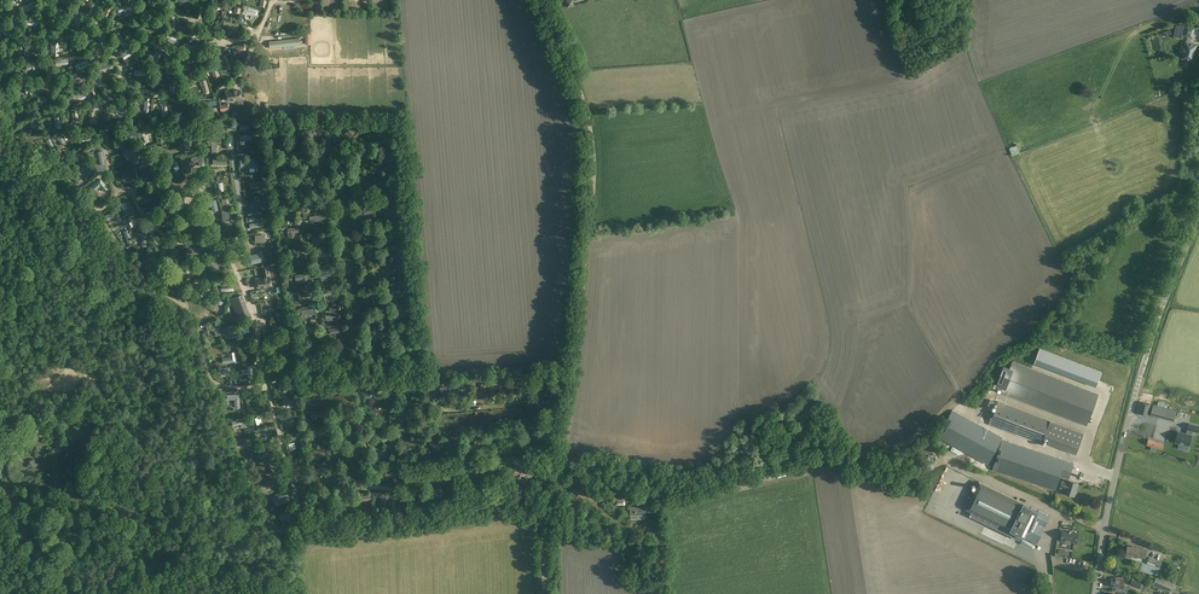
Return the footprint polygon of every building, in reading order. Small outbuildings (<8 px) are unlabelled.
[(29,11),(35,8),(34,7),(37,5),(34,0),(23,7),(26,13),(29,11)] [(130,4),(117,7),(119,13),(122,12),(128,11),(128,10),(131,9),(130,4)] [(106,5),(102,17),(103,17),(103,18),(107,19),(108,19),(112,7),(106,5)] [(52,12),(52,13),(63,19),(66,14),(55,7),(54,8),(52,11),(52,12)] [(244,7),(243,13),(256,15),(258,10),(244,7)] [(158,8),(145,10),(146,16),(159,14),(158,8)] [(73,12),(69,17),(78,26),(78,25),(79,25),(82,22),(81,22),(82,21),(73,12)] [(19,14),(13,16),(18,30),(19,29),(23,28),(22,28),(23,27),(19,14)] [(150,26),(165,24),(164,17),(149,20),(150,26)] [(39,18),(26,20),(27,26),(32,25),(33,26),(39,25),(39,24),(40,24),(39,18)] [(238,24),(224,20),(222,26),(237,30),(238,24)] [(6,37),(7,36),(7,37),(11,34),(10,34),(11,33),(3,22),(0,24),(0,29),(6,37)] [(1183,55),(1182,58),(1191,60),(1192,60),(1195,46),(1195,44),(1188,43),(1190,37),(1191,37),(1194,28),(1186,26),(1177,24),(1175,33),(1184,35),(1188,36),(1186,42),(1185,46),(1184,47),(1183,47),(1182,47),(1181,48),(1181,51),(1181,52),(1182,53),(1183,53),(1183,55)] [(186,39),(192,41),(198,27),(192,25),(186,39)] [(72,36),(76,50),(77,50),(81,49),(82,49),(78,34),(72,36)] [(129,45),(120,34),(119,35),(116,37),(116,38),(124,49),(129,45)] [(164,39),(176,46),(180,40),(168,34),(164,39)] [(300,38),(269,41),(270,48),(300,45),(300,38)] [(25,56),(23,42),(17,43),(19,57),(20,57),(24,57),(24,56),(25,56)] [(29,49),(41,51),(42,45),(30,42),(30,43),(29,43),(28,47),(29,47),(29,49)] [(232,49),(234,54),(246,50),(244,44),(232,49)] [(95,59),(101,48),(100,48),(100,47),(96,45),(96,46),(95,45),(89,57),(95,59)] [(121,55),(121,56),(123,59),(124,60),(134,53),(131,48),(121,54),(121,55)] [(155,65),(162,54),(157,51),(155,54),(154,54),(151,59),(149,62),(155,65)] [(227,55),(221,57),(226,70),(231,68),(227,55)] [(77,71),(90,65),(87,59),(81,62),(80,60),(77,62),(78,63),(74,65),(75,66),(76,70),(76,69),(77,71)] [(171,75),(176,62),(170,60),(165,73),(171,75)] [(39,62),(26,64),(27,70),(30,70),(36,69),(40,68),(39,62)] [(100,73),(113,69),(113,68),(113,64),(112,64),(112,63),(99,67),(100,73)] [(221,77),(215,63),(209,65),(215,79),(221,77)] [(5,77),(15,68),(11,64),(1,73),(1,74),(4,77),(5,77)] [(89,77),(75,75),(75,76),(74,75),(74,80),(74,81),(87,83),(89,77)] [(62,79),(65,92),(66,92),(70,91),(71,91),(68,77),(62,79)] [(107,82),(95,78),(92,83),(105,88),(105,87),(107,83),(106,83),(107,82)] [(175,94),(177,80),(171,79),(170,85),(170,86),(169,86),(169,89),(169,91),(169,93),(175,94)] [(210,94),(206,79),(200,81),(204,95),(210,94)] [(29,82),(23,85),(24,88),(24,89),(27,94),(29,97),(34,95),(29,82)] [(130,97),(134,92),(124,83),(120,88),(128,94),(127,94),(130,97)] [(230,89),(225,90),(227,100),(236,99),(236,100),(244,99),(243,93),(240,93),(239,89),(230,90),(230,89)] [(43,104),(47,100),(49,98),(45,93),(35,102),(40,107),(42,104),(43,104)] [(72,102),(86,99),(85,93),(71,96),(72,101),(72,102)] [(23,104),(26,116),(32,114),(29,102),(23,104)] [(113,111),(128,116),(130,110),(116,105),(115,106),(115,105),(113,110),(114,110),(113,111)] [(89,112),(88,112),(91,124),(96,123),(94,111),(93,111),(89,111),(89,112)] [(62,128),(60,114),(54,115),(54,117),(54,120),(54,121),(55,121),(56,129),(62,128)] [(41,129),(36,117),(30,119),(31,123),(30,123),(31,125),(30,125),(32,128),(32,127),(33,129),(34,129),(35,132),(41,129)] [(325,131),(321,127),(316,133),(314,131),(310,136),(316,141),(325,131)] [(350,129),(346,133),(350,136),(353,140),(362,131),(359,127),(356,130),(353,132),(350,129)] [(303,128),(293,137),(297,141),(306,132),(303,128)] [(377,128),(373,132),(384,142),(387,138),(381,132),(382,131),(380,129),(379,130),(377,128)] [(62,146),(67,143),(62,133),(57,135),(62,146)] [(137,147),(123,149),(125,155),(133,153),(134,161),(140,160),(137,147)] [(363,147),(360,152),(371,158),(374,153),(363,147)] [(324,156),(326,159),(328,163),(332,161),(326,149),(319,153),(321,155),(322,155),(323,157),(324,156)] [(1010,151),(1012,159),(1020,157),(1018,150),(1010,151)] [(203,154),(191,157),(193,163),(199,161),(200,166),(206,165),(203,154)] [(281,154),(273,157),(277,168),(285,164),(281,154)] [(254,158),(240,159),(240,168),(254,167),(254,158)] [(81,174),(85,170),(89,174),(93,170),(86,162),(77,170),(81,174)] [(122,179),(129,177),(130,182),(136,181),(133,170),(121,173),(122,179)] [(198,189),(209,178),(205,174),(194,184),(198,189)] [(281,175),(278,179),(287,187),(290,183),(281,175)] [(100,178),(91,187),(95,191),(100,187),(104,192),(109,188),(100,178)] [(395,186),(389,188),(390,193),(402,189),(400,181),(394,182),(395,186)] [(312,194),(301,198),(303,205),(306,204),(306,202),(307,202),(307,201),(314,199),(312,194)] [(204,208),(211,206),(212,211),(218,210),(215,199),(203,202),(204,208)] [(226,199),(221,200),(221,203),(223,209),(225,219),(230,218),(226,199)] [(128,209),(124,211),(125,215),(134,212),(129,200),(125,202),(128,209)] [(264,200),(250,201),(250,207),(260,206),(261,211),(266,210),(264,200)] [(294,205),(283,207),(284,214),(295,212),(294,205)] [(378,215),(375,205),(364,207),(364,209),(363,210),(364,215),(372,213),(373,217),(378,215)] [(394,205),(385,207),(387,217),(390,216),(390,215),(396,213),(394,205)] [(1127,209),(1129,214),(1139,210),(1136,205),(1127,209)] [(108,220),(114,217),(117,222),(122,220),(117,210),(105,215),(108,220)] [(189,231),(188,224),(193,224),(192,218),(181,220),(184,232),(189,231)] [(164,227),(167,231),(178,223),(175,219),(164,227)] [(400,225),(388,227),(390,235),(396,234),(396,233),(402,231),(400,225)] [(298,226),(287,228),(289,238),(295,237),(294,233),(299,232),(298,226)] [(374,228),(367,235),(374,241),(380,234),(374,228)] [(320,233),(310,237),(311,239),(310,240),(311,241),(312,241),(314,247),(319,245),(317,240),(322,238),(320,233)] [(165,242),(154,234),(152,237),(158,243),(156,246),(160,249),(165,242)] [(173,247),(167,258),(172,261),(178,250),(173,247)] [(375,248),(368,254),(373,260),(380,254),(378,252),(378,251),(377,250),(375,248)] [(259,253),(250,255),(252,264),(261,262),(259,253)] [(302,254),(292,255),(293,260),(296,259),(296,260),(298,260),(299,265),(304,264),(302,254)] [(144,263),(147,267),(153,263),(156,267),(160,263),(153,255),(144,263)] [(214,270),(213,260),(216,259),(216,255),(212,256),(208,256),(210,271),(214,270)] [(186,273),(201,268),(199,262),(184,268),(186,273)] [(395,264),(392,264),(394,271),(398,270),(399,271),(401,271),(401,269),(408,267),(407,262),(395,264)] [(152,266),(148,270),(151,274),(156,270),(152,266)] [(376,269),(369,275),(375,281),(382,274),(376,269)] [(329,270),(316,273),(318,281),(324,280),(323,277),(331,275),(329,270)] [(307,273),(295,275),(296,280),(302,279),(303,282),(308,281),(307,273)] [(178,282),(174,291),(178,293),(183,280),(178,277),(176,282),(178,282)] [(260,277),(256,278),(258,288),(261,287),(262,289),(263,290),(265,289),(266,288),(266,286),(271,285),(269,277),(261,278),(260,277)] [(406,283),(391,285),(392,291),(395,290),(395,293),(401,292),(406,291),(406,288),(407,288),(406,283)] [(196,292),(208,296),(210,293),(197,288),(196,292)] [(332,290),(319,292),(321,300),(326,299),(326,296),(333,295),(332,290)] [(309,292),(298,294),(299,301),(310,300),(309,292)] [(230,299),(237,318),(249,314),(242,294),(230,299)] [(410,302),(397,305),(399,310),(411,307),(410,302)] [(312,308),(301,310),(301,318),(305,317),(304,315),(306,315),(306,316),(313,315),(312,308)] [(326,319),(331,318),(336,317),(337,316),(336,309),(328,311),(327,310),(324,310),(326,319)] [(212,325),(206,326),(207,331),(214,329),(216,336),(220,334),(216,323),(216,320),(211,322),(212,325)] [(316,326),(304,328),(305,335),(308,335),(308,333),(309,333),(309,332),(317,330),(316,326)] [(376,330),(371,330),(371,333),(372,338),(379,337),(379,338),(382,338),(382,337),(386,336),(385,331),(376,332),(376,330)] [(411,333),(397,337),(399,342),(413,338),(411,333)] [(287,337),(273,339),(274,348),(289,346),(287,337)] [(254,344),(251,344),(251,338),(246,339),(246,345),(244,345),(245,350),(254,349),(254,344)] [(412,356),(416,354),(409,344),(404,348),(406,351),(408,350),(412,356)] [(1040,349),(1034,364),(1096,387),(1098,380),(1101,373),(1101,372),(1040,349)] [(230,357),(222,358),(223,364),(236,362),(235,353),(234,352),(230,353),(230,357)] [(1098,394),(1013,361),(1010,369),(1004,366),(996,387),(1002,389),(1000,393),(1086,426),(1098,394)] [(281,362),(269,364),(270,370),(276,369),(277,376),(283,374),(281,362)] [(229,367),(218,369),(219,374),(225,373),(226,376),(231,375),(229,367)] [(251,367),(240,369),(241,375),(247,374),(248,379),(253,378),(251,367)] [(420,377),(416,390),(422,392),(426,378),(420,377)] [(508,377),(493,377),(493,385),(499,385),(499,389),(509,389),(508,377)] [(529,386),(519,380),(515,387),(525,393),(529,386)] [(404,383),(400,383),(401,391),(409,391),(408,383),(406,383),(405,382),(404,382),(404,383)] [(481,391),(476,392),(477,397),(487,396),(486,383),(481,384),(481,391)] [(395,384),(386,384),(387,393),(395,392),(395,384)] [(373,388),(368,394),(371,397),(373,395),(378,400),(382,396),(373,388)] [(226,395),(226,400),(234,399),(234,408),(239,408),(239,394),(226,395)] [(258,397),(254,399),(261,411),(265,408),(258,397)] [(294,399),(283,399),(283,403),(290,403),(290,407),(293,407),(294,399)] [(999,401),(990,425),(1041,444),(1044,436),(1046,437),(1049,437),(1048,438),(1077,449),(1078,449),(1083,434),(1050,421),(999,401)] [(1139,401),(1136,414),(1148,416),(1151,404),(1139,401)] [(1152,408),(1150,415),(1154,416),(1170,420),(1171,420),(1173,421),(1175,415),(1176,410),(1155,404),(1154,408),(1152,408)] [(347,408),(343,414),(352,421),(356,416),(347,408)] [(323,410),(311,411),(311,420),(317,419),(317,416),(324,416),(323,410)] [(988,464),(1002,437),(952,410),(938,437),(988,464)] [(380,421),(368,423),(370,433),(376,432),(375,427),(381,426),(380,421)] [(1189,445),(1189,446),(1192,434),(1193,431),(1198,432),(1198,430),(1198,425),(1189,423),(1187,429),(1186,433),(1177,431),(1175,442),(1179,443),(1189,445)] [(273,426),(266,428),(255,430),(256,434),(267,431),(274,429),(273,426)] [(348,426),(344,432),(347,434),(347,435),(351,438),(352,437),(354,439),(358,434),(348,426)] [(392,431),(381,436),(383,442),(394,438),(392,431)] [(480,437),(471,448),(476,452),(484,440),(480,437)] [(248,438),(235,441),(236,446),(245,444),(246,447),(250,446),(248,438)] [(66,439),(55,441),(57,451),(61,450),(61,448),(67,447),(66,439)] [(412,439),(401,443),(404,450),(415,445),(412,439)] [(436,439),(430,441),(434,452),(441,449),(436,439)] [(1074,463),(1002,439),(992,468),(1055,490),(1059,476),(1069,479),(1074,463)] [(1148,439),(1146,445),(1151,446),(1150,450),(1155,452),(1156,448),(1162,450),(1164,443),(1148,439)] [(448,440),(444,444),(452,453),(456,450),(448,440)] [(324,455),(324,448),(312,450),(313,457),(324,455)] [(384,450),(372,453),(374,459),(385,456),(384,450)] [(30,463),(27,465),(28,468),(32,466),(33,468),(39,464),(38,462),(35,464),(32,459),(29,461),(30,463)] [(273,459),(269,460),(272,474),(277,472),(273,459)] [(394,459),(384,465),(388,471),(398,464),(394,459)] [(362,473),(356,463),(350,467),(356,477),(362,473)] [(492,463),(481,464),(482,472),(493,471),(492,463)] [(515,465),(514,475),(532,477),(533,468),(521,467),(522,465),(515,465)] [(341,467),(330,468),(330,475),(334,475),(335,480),(342,480),(341,467)] [(1061,482),(1059,488),(1065,490),(1064,493),(1074,496),(1078,483),(1068,480),(1067,483),(1061,482)] [(1036,545),(1050,517),(1011,498),(979,482),(978,482),(966,508),(965,509),(972,512),(998,525),(997,526),(1007,531),(1007,530),(1009,531),(1019,536),(1021,537),(1024,539),(1036,545)] [(438,492),(438,497),(443,496),(443,487),(428,488),(428,493),(435,492),(438,492)] [(286,492),(273,498),(276,502),(288,496),(286,492)] [(381,492),(379,497),(383,498),(381,504),(386,506),(389,494),(381,492)] [(319,493),(317,498),(325,502),(324,504),(328,506),(331,499),(319,493)] [(352,496),(338,502),(340,507),(350,503),(354,501),(352,496)] [(291,509),(279,515),(281,520),(294,514),(291,509)] [(1075,542),(1077,533),(1062,530),(1060,540),(1064,540),(1064,542),(1070,543),(1070,541),(1075,542)] [(1127,546),(1125,555),(1126,555),(1125,557),(1141,561),(1142,558),(1142,557),(1146,558),(1147,550),(1144,549),(1131,546),(1127,546)] [(1159,568),(1160,566),(1162,561),(1149,557),(1147,561),(1147,563),(1159,568)] [(1109,582),(1109,584),(1109,585),(1110,585),(1110,586),(1120,588),(1123,588),(1124,581),(1121,581),(1122,578),(1115,577),(1115,578),(1111,577),(1110,581),(1109,582)] [(1156,577),(1153,585),(1170,592),(1173,584),(1156,577)] [(1130,584),(1139,588),(1141,584),(1132,580),(1130,584)]
